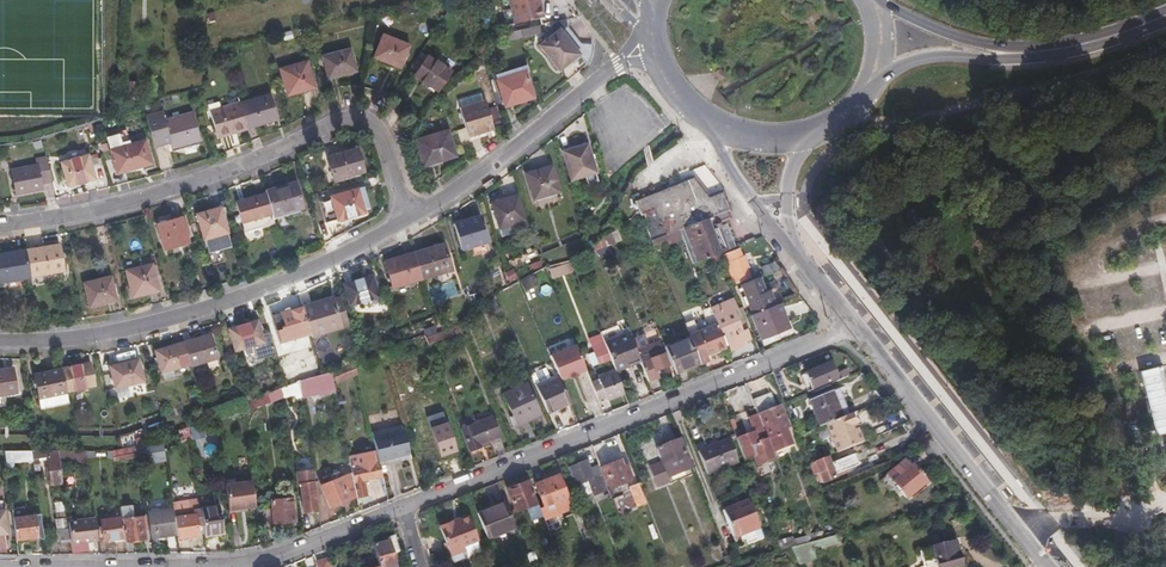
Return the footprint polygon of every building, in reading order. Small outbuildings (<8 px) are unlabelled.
[(504,13),(514,11),(511,0),(502,0),(504,13)] [(517,23),(542,18),(538,0),(511,0),(514,11),(504,13),(507,26),(517,23)] [(589,63),(593,55),(593,45),(582,43),(569,26),(567,18),(548,22),(556,31),(540,44),(561,70),(580,55),(589,63)] [(521,29),(523,36),(543,31),(542,24),(521,29)] [(510,31),(512,39),(523,36),(521,29),(510,31)] [(383,35),(374,58),(402,69),(411,46),(383,35)] [(324,58),(330,81),(358,73),(351,51),(324,58)] [(408,72),(438,92),(452,71),(428,55),(425,59),(420,55),(408,72)] [(284,71),(292,100),(319,92),(310,63),(284,71)] [(526,65),(496,74),(501,90),(503,87),(506,83),(508,80),(510,79),(529,75),(526,65)] [(713,73),(719,81),(725,77),(718,69),(713,73)] [(501,90),(506,105),(535,96),(529,75),(510,79),(508,80),(506,83),(503,87),(501,90)] [(242,110),(248,132),(280,123),(271,97),(240,105),(242,110)] [(456,108),(466,137),(494,127),(485,99),(456,108)] [(211,113),(213,119),(223,116),(221,110),(211,113)] [(213,119),(220,142),(239,136),(240,139),(249,136),(248,132),(242,110),(223,116),(213,119)] [(146,117),(156,148),(170,144),(172,150),(203,140),(195,113),(183,116),(182,113),(172,117),(172,120),(167,121),(164,112),(146,117)] [(417,140),(426,167),(458,156),(449,130),(417,140)] [(153,163),(146,140),(132,144),(129,133),(108,138),(119,173),(153,163)] [(564,150),(573,179),(598,171),(588,143),(564,150)] [(329,156),(335,179),(365,170),(358,147),(329,156)] [(65,165),(72,188),(99,180),(93,157),(65,165)] [(12,172),(18,195),(46,188),(39,165),(12,172)] [(528,173),(536,199),(561,191),(553,165),(528,173)] [(649,224),(646,225),(652,240),(665,236),(679,230),(731,210),(723,192),(711,196),(694,177),(671,187),(682,216),(664,222),(657,204),(641,210),(642,214),(645,213),(649,224)] [(278,188),(280,189),(284,190),(288,191),(290,191),(292,192),(296,191),(298,190),(300,189),(298,183),(278,188)] [(359,187),(337,193),(338,194),(340,195),(343,195),(345,195),(348,195),(351,194),(354,193),(358,192),(360,191),(359,187)] [(267,195),(274,217),(305,208),(300,189),(298,190),(296,191),(292,192),(290,191),(288,191),(284,190),(280,189),(278,188),(266,191),(267,195)] [(360,191),(366,211),(374,208),(369,190),(368,190),(363,190),(360,191)] [(321,199),(327,220),(338,217),(339,218),(366,211),(360,191),(358,192),(354,193),(351,194),(348,195),(345,195),(343,195),(340,195),(338,194),(337,193),(332,195),(332,196),(321,199)] [(517,194),(491,202),(499,226),(525,218),(517,194)] [(238,202),(247,233),(276,225),(274,217),(267,195),(238,202)] [(199,213),(207,240),(230,233),(222,207),(199,213)] [(679,230),(693,263),(722,253),(733,248),(723,220),(733,216),(731,210),(679,230)] [(453,223),(462,250),(489,242),(480,215),(453,223)] [(160,224),(169,257),(184,253),(182,245),(193,242),(185,218),(160,224)] [(621,233),(597,242),(594,244),(596,249),(623,239),(621,233)] [(652,240),(655,247),(667,242),(665,236),(652,240)] [(182,245),(184,253),(195,250),(193,242),(182,245)] [(414,252),(422,278),(452,270),(445,244),(414,252)] [(60,245),(27,251),(31,276),(34,276),(36,286),(66,281),(60,245)] [(731,252),(743,280),(750,278),(748,269),(750,268),(745,255),(742,256),(739,249),(731,252)] [(1,283),(32,278),(31,276),(27,251),(0,256),(0,278),(1,283)] [(385,260),(392,286),(422,278),(414,252),(385,260)] [(725,255),(735,283),(743,280),(731,252),(725,255)] [(553,277),(573,271),(569,260),(549,266),(553,277)] [(765,269),(768,275),(781,269),(778,263),(765,269)] [(128,272),(134,297),(161,291),(154,265),(128,272)] [(343,282),(350,304),(378,296),(371,274),(343,282)] [(746,286),(755,310),(763,307),(765,311),(780,305),(768,275),(752,280),(754,284),(746,286)] [(88,284),(93,306),(119,301),(114,278),(88,284)] [(709,304),(720,332),(723,331),(732,350),(735,349),(734,345),(743,341),(751,338),(746,327),(742,329),(735,310),(737,308),(732,297),(715,304),(707,283),(702,285),(709,304)] [(302,306),(307,321),(310,331),(340,323),(330,294),(301,303),(302,306)] [(491,299),(496,312),(503,309),(498,297),(491,299)] [(690,333),(691,336),(701,363),(711,359),(709,354),(727,347),(720,332),(709,304),(705,306),(705,308),(702,309),(709,326),(690,333)] [(753,316),(762,340),(777,334),(775,330),(788,325),(780,305),(765,311),(753,316)] [(281,313),(284,327),(277,329),(282,342),(311,334),(310,331),(307,321),(302,306),(281,313)] [(273,315),(277,329),(284,327),(281,313),(273,315)] [(229,329),(235,349),(251,345),(256,359),(275,354),(269,333),(262,335),(258,321),(229,329)] [(464,323),(430,335),(433,343),(467,331),(464,323)] [(775,330),(777,334),(789,329),(788,325),(775,330)] [(603,337),(616,370),(627,366),(625,362),(640,356),(628,328),(603,337)] [(649,335),(653,345),(662,342),(658,332),(649,335)] [(183,343),(190,365),(191,367),(218,359),(211,335),(183,343)] [(666,346),(676,373),(701,363),(691,336),(666,346)] [(155,351),(162,373),(190,365),(183,343),(155,351)] [(594,347),(600,364),(610,360),(603,344),(594,347)] [(561,380),(585,371),(576,346),(552,355),(561,380)] [(640,357),(641,360),(649,381),(660,377),(657,370),(670,365),(665,352),(647,358),(646,356),(640,357)] [(640,356),(625,362),(627,366),(641,360),(640,357),(640,356)] [(355,359),(332,367),(337,380),(358,372),(355,359)] [(111,369),(118,390),(146,382),(140,362),(111,369)] [(808,372),(815,390),(840,379),(832,362),(808,372)] [(62,369),(67,393),(97,388),(92,364),(62,369)] [(314,375),(320,391),(321,394),(336,388),(332,367),(314,375)] [(18,394),(14,368),(0,371),(0,398),(18,394)] [(28,376),(32,400),(67,395),(67,393),(62,369),(28,376)] [(592,383),(600,402),(609,398),(611,401),(626,396),(617,371),(601,377),(602,380),(592,383)] [(803,374),(810,392),(815,390),(808,372),(803,374)] [(302,389),(303,398),(320,391),(314,375),(301,380),(302,389)] [(282,387),(284,396),(302,389),(301,380),(292,383),(282,387)] [(539,388),(549,413),(572,404),(561,380),(539,388)] [(504,394),(518,425),(541,415),(528,384),(504,394)] [(810,399),(819,425),(848,414),(838,388),(810,399)] [(773,450),(792,443),(787,429),(789,428),(781,407),(775,409),(770,396),(754,401),(759,415),(773,450)] [(861,415),(867,431),(890,423),(883,407),(881,407),(879,402),(860,409),(862,415),(861,415)] [(427,417),(434,435),(430,436),(432,443),(443,439),(442,436),(445,434),(453,431),(445,410),(427,417)] [(738,439),(746,459),(754,455),(759,465),(777,458),(759,415),(750,418),(755,433),(738,439)] [(483,422),(491,440),(501,436),(493,418),(483,422)] [(464,430),(471,451),(482,447),(482,444),(491,440),(483,422),(464,430)] [(201,423),(189,424),(191,436),(203,434),(201,423)] [(820,425),(822,439),(829,439),(827,424),(820,425)] [(378,452),(380,462),(411,451),(404,429),(373,434),(378,452)] [(443,439),(449,457),(451,461),(452,463),(455,462),(445,434),(442,436),(443,439)] [(844,439),(847,447),(858,442),(855,435),(844,439)] [(138,445),(139,453),(155,451),(153,439),(138,445)] [(418,448),(426,469),(437,465),(436,462),(449,457),(443,439),(432,443),(418,448)] [(651,467),(660,489),(671,484),(670,478),(694,468),(683,439),(658,449),(663,462),(651,467)] [(698,451),(708,475),(738,464),(728,440),(698,451)] [(155,453),(154,453),(155,459),(165,459),(164,444),(155,444),(155,453)] [(112,450),(114,459),(125,458),(124,447),(112,450)] [(5,449),(6,460),(33,461),(33,457),(32,449),(5,449)] [(49,458),(53,484),(64,484),(60,458),(59,450),(36,451),(36,449),(32,449),(33,457),(49,458)] [(87,457),(87,461),(97,461),(96,449),(86,449),(86,450),(87,457)] [(357,497),(358,500),(369,497),(366,480),(384,476),(380,462),(378,452),(350,460),(354,477),(357,497)] [(809,462),(813,473),(820,471),(824,481),(849,472),(848,468),(859,463),(855,453),(831,462),(828,454),(809,462)] [(449,457),(436,462),(437,465),(438,466),(451,461),(449,457)] [(604,465),(612,486),(630,480),(630,478),(633,476),(628,464),(625,465),(622,459),(604,465)] [(570,467),(581,494),(584,492),(581,483),(589,481),(595,494),(608,489),(599,465),(591,468),(588,460),(570,467)] [(905,460),(887,474),(896,485),(907,498),(928,482),(914,465),(911,467),(905,460)] [(896,485),(887,474),(880,480),(889,490),(896,485)] [(324,489),(331,507),(357,497),(354,477),(324,489)] [(537,484),(545,507),(569,498),(570,497),(563,478),(552,482),(551,479),(537,484)] [(252,480),(226,484),(230,513),(257,509),(252,480)] [(511,489),(515,499),(512,501),(516,509),(537,500),(529,481),(511,489)] [(300,484),(304,512),(317,511),(313,483),(300,484)] [(631,487),(639,507),(648,504),(640,483),(631,487)] [(264,511),(265,524),(296,521),(293,499),(276,501),(275,498),(272,499),(273,510),(264,511)] [(575,510),(569,498),(545,507),(542,508),(549,525),(565,520),(563,515),(575,510)] [(478,512),(488,537),(516,526),(506,501),(478,512)] [(725,510),(735,538),(761,530),(751,505),(738,509),(737,506),(725,510)] [(174,508),(175,519),(178,541),(190,540),(189,536),(200,535),(200,525),(203,525),(201,510),(195,510),(194,506),(174,508)] [(201,510),(203,525),(205,534),(223,531),(219,506),(201,508),(201,510)] [(10,531),(6,507),(0,508),(0,533),(10,531)] [(13,514),(17,544),(27,543),(27,537),(38,536),(34,511),(13,514)] [(442,528),(447,543),(450,550),(452,555),(465,550),(464,546),(480,540),(470,516),(442,528)] [(302,518),(305,535),(312,532),(310,517),(302,518)] [(102,520),(104,540),(125,538),(122,520),(122,518),(102,520)] [(122,520),(125,538),(125,541),(148,538),(146,526),(134,527),(131,519),(122,520)] [(149,523),(153,548),(179,545),(178,541),(175,519),(149,523)] [(72,523),(74,542),(72,543),(73,554),(84,554),(82,541),(98,539),(95,520),(72,523)] [(59,531),(60,544),(72,543),(70,530),(59,531)] [(378,530),(370,533),(373,541),(380,539),(378,530)] [(396,535),(389,537),(390,541),(391,541),(394,553),(400,551),(396,535)] [(792,547),(801,565),(820,560),(817,551),(840,544),(837,535),(810,542),(792,547)] [(780,544),(782,550),(792,547),(810,542),(807,536),(795,541),(794,539),(780,544)] [(938,566),(955,566),(962,565),(956,540),(933,547),(938,566)] [(380,566),(395,566),(398,566),(394,553),(391,541),(390,541),(374,545),(380,566)] [(930,566),(938,566),(933,547),(925,549),(930,566)]
